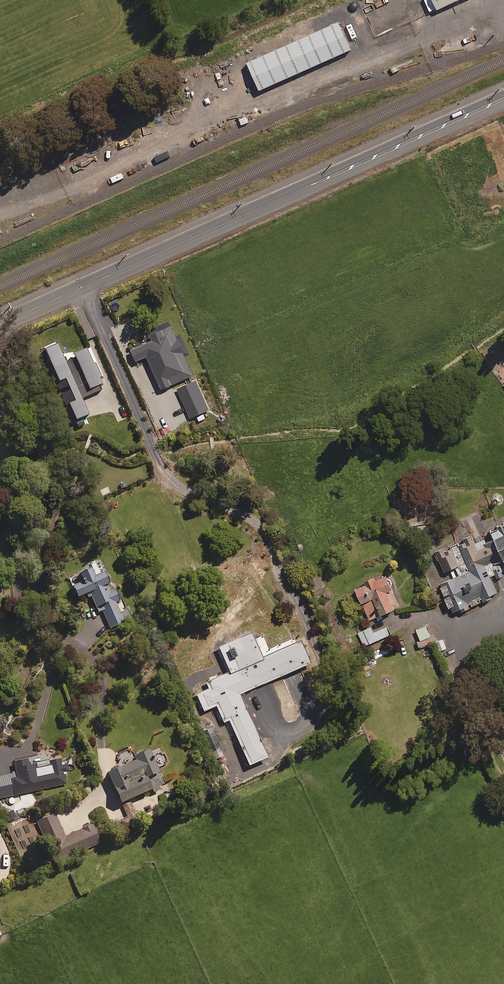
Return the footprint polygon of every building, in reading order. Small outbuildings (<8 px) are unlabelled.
[(435,10),(457,0),(431,0),(435,10)] [(356,16),(359,25),(366,22),(363,13),(356,16)] [(353,51),(341,23),(249,64),(261,92),(353,51)] [(70,353),(64,356),(60,346),(45,351),(74,427),(91,420),(83,399),(107,390),(91,349),(76,355),(82,371),(78,373),(70,353)] [(502,371),(497,361),(490,365),(496,375),(502,371)] [(488,529),(503,564),(503,522),(488,529)] [(436,544),(462,600),(503,581),(503,577),(479,524),(436,544)] [(96,578),(93,572),(82,576),(85,584),(74,589),(78,600),(91,595),(99,613),(103,612),(110,629),(132,620),(128,610),(120,613),(116,603),(120,601),(115,589),(113,590),(106,574),(96,578)] [(383,620),(382,618),(402,610),(388,576),(375,581),(374,578),(365,581),(368,586),(358,591),(370,621),(377,618),(379,622),(383,620)] [(391,636),(388,627),(374,633),(372,627),(359,633),(364,647),(391,636)] [(423,653),(421,648),(433,643),(427,627),(417,631),(419,633),(408,638),(415,656),(423,653)] [(242,706),(225,694),(220,684),(250,670),(235,638),(204,653),(203,652),(186,659),(196,681),(201,679),(210,699),(204,702),(208,710),(220,715),(242,706)] [(447,650),(443,639),(437,642),(440,652),(447,650)] [(169,763),(164,752),(162,753),(160,748),(135,759),(132,751),(120,756),(124,766),(108,772),(121,805),(153,792),(154,795),(162,791),(161,788),(165,787),(157,768),(169,763)] [(222,749),(209,754),(213,763),(225,759),(222,749)] [(70,757),(61,759),(61,757),(35,762),(35,759),(12,764),(19,795),(67,785),(64,774),(70,773),(69,767),(72,766),(70,757)] [(14,778),(0,780),(0,797),(17,793),(14,778)] [(65,838),(57,818),(40,825),(56,863),(101,844),(93,826),(65,838)]
